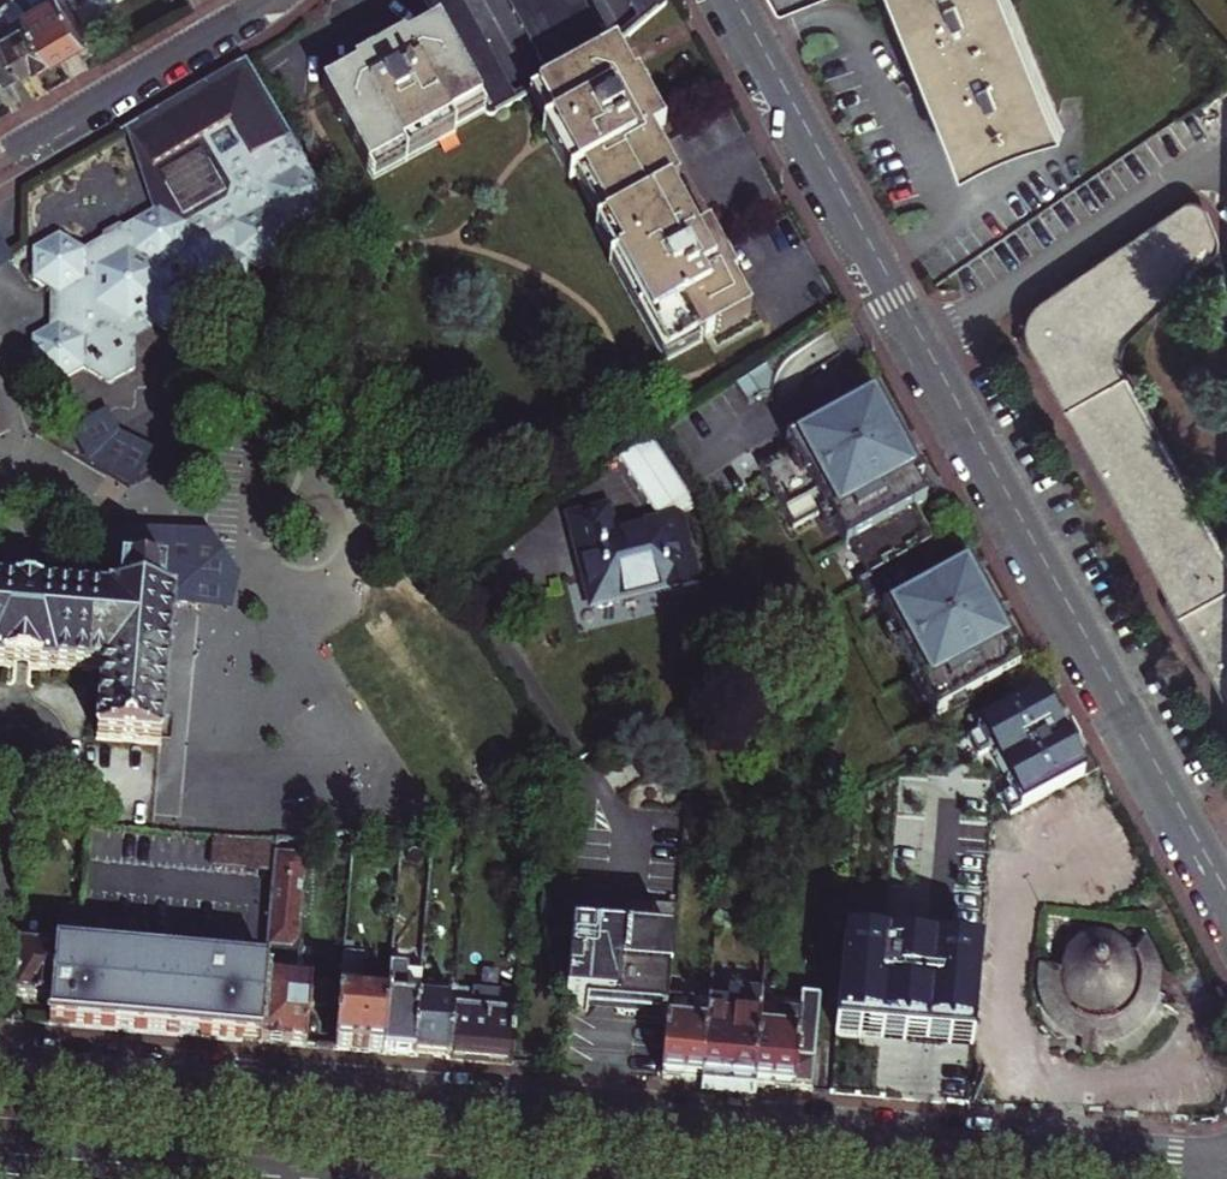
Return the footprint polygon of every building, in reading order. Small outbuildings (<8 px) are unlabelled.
[(55,56),(89,37),(67,0),(38,0),(26,7),(29,11),(55,56)] [(454,138),(451,132),(484,113),(487,119),(517,102),(501,75),(493,61),(484,46),(476,32),(468,17),(459,3),(458,0),(420,0),(422,4),(431,19),(434,26),(402,44),(400,40),(351,67),(353,71),(319,90),(372,183),(454,138)] [(665,131),(639,81),(635,84),(615,49),(610,52),(594,24),(586,9),(581,0),(503,0),(510,12),(519,27),(521,32),(527,42),(535,57),(550,84),(539,89),(561,129),(546,138),(573,186),(579,183),(605,230),(600,233),(618,265),(612,269),(667,366),(752,317),(734,285),(739,282),(712,232),(699,239),(672,192),(680,188),(652,138),(665,131)] [(630,7),(641,28),(667,3),(665,0),(626,0),(630,7)] [(781,12),(812,0),(774,0),(781,12)] [(922,37),(926,36),(961,122),(975,156),(1053,125),(1017,35),(1002,0),(907,0),(922,37)] [(23,75),(55,56),(29,11),(11,21),(2,5),(0,3),(0,35),(23,75)] [(5,86),(23,75),(0,35),(0,81),(5,86)] [(292,232),(330,210),(269,105),(244,61),(159,111),(188,149),(200,142),(228,190),(225,197),(241,218),(276,263),(284,258),(285,228),(292,232)] [(159,111),(126,130),(151,171),(188,149),(159,111)] [(225,197),(214,183),(210,199),(195,208),(177,203),(168,189),(173,172),(189,163),(201,166),(188,149),(151,171),(126,130),(150,213),(157,210),(182,226),(222,202),(225,197)] [(200,142),(188,149),(201,166),(208,168),(214,183),(225,197),(228,190),(200,142)] [(132,345),(130,344),(114,333),(154,310),(153,330),(154,331),(179,346),(204,333),(205,303),(215,310),(243,292),(246,268),(256,274),(276,263),(241,218),(225,197),(222,202),(182,226),(157,210),(150,213),(128,226),(128,233),(119,237),(114,234),(96,244),(96,253),(79,263),(79,257),(55,241),(31,255),(28,287),(55,305),(54,328),(29,343),(27,375),(51,390),(81,373),(105,388),(130,374),(132,345)] [(1172,579),(1187,608),(1184,610),(1182,612),(1180,615),(1179,619),(1179,622),(1179,626),(1180,629),(1181,632),(1201,667),(1205,670),(1209,672),(1213,673),(1218,674),(1223,674),(1226,673),(1226,561),(1180,474),(1125,371),(1122,365),(1121,359),(1121,353),(1121,347),(1122,342),(1125,336),(1128,331),(1131,326),(1158,298),(1187,271),(1188,269),(1188,267),(1188,265),(1187,263),(1205,245),(1209,247),(1211,247),(1213,246),(1214,245),(1214,243),(1212,235),(1203,211),(1200,207),(1196,205),(1192,205),(1188,207),(1188,212),(1163,229),(1160,226),(1089,274),(1092,280),(1052,307),(1045,304),(1027,324),(1025,328),(1024,334),(1024,339),(1024,344),(1029,350),(1035,354),(1042,356),(1049,355),(1111,468),(1172,579)] [(114,333),(130,344),(154,331),(153,330),(154,310),(114,333)] [(765,368),(734,389),(747,407),(761,398),(769,398),(765,368)] [(1162,588),(1048,379),(1033,387),(1147,597),(1162,588)] [(792,450),(763,466),(797,527),(838,504),(846,520),(838,524),(849,544),(853,542),(871,574),(860,580),(871,600),(879,596),(897,629),(905,624),(913,640),(897,649),(916,683),(924,679),(933,694),(925,699),(936,719),(1019,673),(986,613),(992,609),(969,567),(952,576),(916,510),(927,505),(894,445),(900,442),(875,397),(789,444),(792,450)] [(118,566),(201,572),(204,542),(177,497),(180,461),(175,451),(167,431),(148,439),(129,428),(109,436),(93,426),(83,442),(77,453),(108,471),(87,493),(109,505),(85,532),(82,564),(118,566)] [(652,598),(653,604),(688,595),(669,529),(690,516),(703,507),(703,506),(656,435),(635,449),(625,456),(665,518),(668,529),(608,545),(606,535),(601,537),(597,524),(558,534),(565,559),(581,617),(587,622),(601,618),(605,610),(652,598)] [(59,669),(59,667),(106,670),(102,737),(164,742),(171,658),(175,605),(181,605),(181,597),(199,598),(201,572),(118,566),(116,592),(111,591),(110,595),(41,590),(41,586),(18,586),(18,589),(0,588),(0,666),(59,669)] [(181,597),(181,605),(186,606),(185,610),(191,611),(191,606),(199,607),(199,598),(181,597)] [(1223,674),(1218,674),(1213,673),(1226,698),(1226,673),(1223,674)] [(998,799),(1010,819),(1083,780),(1039,698),(966,738),(978,760),(995,750),(1015,789),(998,799)] [(259,1044),(305,1048),(309,1008),(322,1009),(324,984),(293,981),(294,974),(302,967),(289,954),(296,945),(304,867),(295,858),(276,857),(265,975),(259,1044)] [(653,996),(669,997),(676,910),(622,905),(619,942),(605,941),(605,950),(599,1014),(623,1016),(651,1019),(653,996)] [(842,943),(835,1033),(973,1044),(981,954),(948,952),(948,942),(861,936),(860,945),(842,943)] [(599,1014),(605,950),(605,941),(591,940),(569,938),(565,983),(563,1006),(585,1008),(584,1013),(599,1014)] [(1150,950),(1130,963),(1125,957),(1119,952),(1113,948),(1106,946),(1099,945),(1092,946),(1085,947),(1078,951),(1072,955),(1068,961),(1064,967),(1062,974),(1038,972),(1037,980),(1037,988),(1038,997),(1040,1005),(1044,1011),(1048,1017),(1052,1022),(1058,1028),(1063,1032),(1069,1036),(1075,1040),(1082,1042),(1081,1057),(1100,1058),(1101,1044),(1109,1043),(1117,1040),(1125,1037),(1133,1032),(1139,1026),(1145,1019),(1150,1011),(1155,1003),(1158,995),(1159,983),(1158,972),(1151,952),(1150,950)] [(16,951),(12,998),(48,1001),(49,990),(52,957),(52,954),(16,951)] [(384,1055),(389,991),(362,989),(365,958),(343,956),(335,1050),(371,1054),(384,1055)] [(259,1044),(265,975),(217,971),(214,971),(52,957),(49,990),(48,1001),(46,1025),(107,1031),(244,1042),(259,1044)] [(384,1055),(414,1058),(419,988),(421,970),(391,967),(389,991),(384,1055)] [(449,1060),(453,1004),(455,990),(419,988),(414,1058),(449,1060)] [(708,1004),(701,1082),(752,1087),(754,1066),(759,1010),(760,994),(723,992),(722,1005),(708,1004)] [(651,1019),(667,1020),(669,1000),(669,997),(653,996),(651,1019)] [(809,1092),(818,998),(799,997),(798,1012),(759,1010),(754,1066),(752,1087),(809,1092)] [(662,1079),(701,1082),(708,1004),(669,1000),(667,1020),(662,1079)] [(449,1060),(509,1066),(513,1017),(471,1014),(472,1005),(453,1004),(449,1060)]
